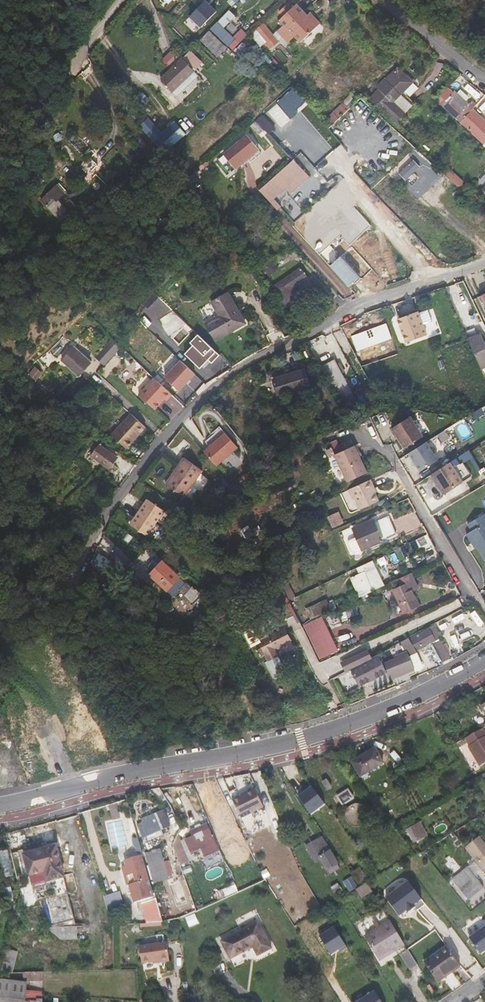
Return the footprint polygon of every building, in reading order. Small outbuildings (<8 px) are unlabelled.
[(201,26),(217,11),(206,1),(191,16),(201,26)] [(295,36),(301,42),(318,26),(307,15),(296,4),(293,7),(283,16),(279,20),(283,24),(295,36)] [(293,7),(291,5),(281,14),(283,16),(293,7)] [(231,10),(213,29),(231,45),(237,39),(233,35),(226,28),(238,16),(231,10)] [(311,12),(307,15),(318,26),(321,23),(311,12)] [(263,23),(250,36),(260,47),(264,43),(269,48),(279,39),(263,23)] [(295,36),(283,24),(276,30),(288,42),(295,36)] [(240,29),(233,35),(237,39),(231,45),(236,50),(249,37),(240,29)] [(211,31),(204,38),(221,54),(228,46),(211,31)] [(303,52),(297,56),(303,63),(308,59),(303,52)] [(197,72),(185,61),(165,83),(176,94),(197,72)] [(389,77),(403,91),(411,82),(397,68),(389,77)] [(397,123),(406,113),(404,112),(393,101),(400,94),(403,91),(389,77),(369,98),(397,123)] [(454,92),(449,87),(436,99),(460,122),(473,109),(468,104),(469,103),(455,90),(454,92)] [(411,104),(400,94),(393,101),(404,112),(411,104)] [(331,112),(338,119),(354,104),(357,102),(350,95),(331,112)] [(473,109),(460,122),(466,127),(483,144),(484,142),(484,120),(473,109)] [(270,117),(263,110),(254,119),(261,126),(270,117)] [(172,132),(158,144),(165,152),(179,141),(172,132)] [(300,134),(291,142),(300,152),(309,143),(300,134)] [(224,154),(236,168),(258,150),(247,136),(224,154)] [(421,166),(426,161),(416,149),(393,169),(398,173),(414,158),(421,166)] [(260,190),(271,201),(286,188),(290,192),(308,176),(304,171),(294,160),(260,190)] [(414,160),(400,172),(407,180),(421,167),(414,160)] [(27,176),(34,185),(42,179),(35,170),(27,176)] [(185,179),(191,186),(202,177),(196,170),(185,179)] [(57,185),(41,200),(60,222),(70,213),(58,200),(65,194),(57,185)] [(279,269),(271,257),(259,265),(267,277),(279,269)] [(293,287),(308,277),(301,267),(272,287),(286,308),(301,298),(293,287)] [(247,323),(229,292),(211,303),(218,316),(205,323),(215,341),(247,323)] [(312,313),(317,322),(328,316),(323,307),(312,313)] [(417,310),(397,317),(405,341),(425,334),(417,310)] [(468,337),(475,334),(472,327),(465,330),(468,337)] [(184,351),(199,336),(193,330),(178,345),(184,351)] [(480,332),(475,334),(468,337),(467,337),(482,370),(484,368),(484,343),(480,332)] [(184,352),(203,369),(219,352),(200,335),(184,352)] [(61,360),(79,376),(92,363),(74,346),(61,360)] [(110,370),(121,361),(112,350),(100,359),(110,370)] [(173,354),(157,371),(163,377),(179,360),(173,354)] [(181,359),(165,377),(180,391),(197,373),(181,359)] [(331,361),(319,367),(345,415),(358,407),(331,361)] [(305,369),(288,374),(289,376),(273,382),(277,395),(310,385),(305,369)] [(152,380),(136,397),(152,412),(162,401),(164,403),(170,397),(152,380)] [(84,416),(94,423),(103,410),(94,403),(84,416)] [(423,433),(412,412),(393,422),(403,443),(412,438),(423,433)] [(144,425),(128,414),(111,437),(127,449),(144,425)] [(463,440),(473,436),(468,422),(457,426),(463,440)] [(227,431),(205,448),(217,463),(239,446),(227,431)] [(426,437),(408,447),(418,466),(437,456),(426,437)] [(365,469),(365,468),(352,442),(333,451),(345,476),(346,478),(365,469)] [(92,456),(109,469),(117,458),(99,445),(92,456)] [(184,456),(166,483),(185,496),(203,469),(184,456)] [(72,462),(77,467),(81,463),(77,457),(73,462),(72,462)] [(452,460),(433,473),(446,492),(465,480),(452,460)] [(374,485),(374,484),(369,476),(351,486),(351,487),(350,490),(352,494),(354,495),(356,495),(361,506),(379,497),(373,485),(374,485)] [(135,518),(131,524),(148,535),(165,510),(149,498),(145,503),(135,518)] [(466,533),(472,543),(474,542),(476,546),(484,560),(484,515),(484,513),(467,523),(471,530),(466,533)] [(397,534),(395,530),(389,515),(374,521),(373,519),(353,528),(361,547),(361,549),(397,534)] [(333,516),(328,518),(332,529),(338,527),(333,516)] [(422,551),(433,545),(428,534),(416,539),(422,551)] [(147,546),(132,562),(147,575),(149,572),(168,590),(180,577),(163,560),(163,561),(147,546)] [(352,577),(359,594),(383,583),(379,575),(377,576),(373,568),(352,577)] [(401,585),(393,589),(404,612),(420,605),(412,589),(417,587),(411,575),(399,581),(401,585)] [(168,590),(173,595),(185,582),(180,577),(168,590)] [(187,581),(180,589),(195,604),(205,595),(200,589),(198,591),(187,581)] [(310,607),(314,616),(331,609),(327,600),(310,607)] [(322,615),(303,625),(319,660),(339,651),(322,615)] [(435,625),(429,628),(436,640),(441,638),(442,637),(435,625)] [(431,642),(433,642),(443,661),(451,657),(441,638),(436,640),(429,628),(429,627),(408,637),(416,651),(431,642)] [(284,628),(276,632),(282,644),(290,641),(284,628)] [(276,632),(259,640),(269,660),(279,655),(276,648),(282,644),(276,632)] [(401,658),(416,651),(408,637),(393,645),(397,653),(398,652),(401,658)] [(389,660),(381,664),(385,672),(388,678),(405,668),(397,653),(388,658),(389,660)] [(376,654),(349,668),(358,686),(385,672),(381,664),(376,654)] [(435,714),(441,727),(446,725),(440,711),(435,714)] [(480,767),(484,764),(484,736),(468,747),(480,767)] [(352,762),(361,776),(383,763),(375,749),(352,762)] [(332,788),(327,779),(322,782),(328,791),(332,788)] [(311,815),(326,805),(314,786),(299,795),(311,815)] [(262,805),(251,788),(230,802),(242,819),(262,805)] [(348,790),(337,796),(343,805),(353,799),(348,790)] [(356,804),(353,804),(351,805),(349,807),(348,809),(346,811),(346,813),(346,816),(346,818),(347,821),(348,823),(350,825),(352,826),(354,827),(357,827),(359,827),(361,827),(362,826),(364,825),(366,824),(368,822),(369,819),(369,817),(369,815),(369,812),(367,809),(367,808),(365,806),(363,805),(360,804),(358,804),(356,804)] [(168,828),(161,811),(145,818),(152,835),(168,828)] [(406,830),(413,844),(427,836),(420,822),(406,830)] [(205,857),(218,851),(205,824),(189,833),(190,837),(184,840),(190,854),(201,849),(205,857)] [(484,869),(484,844),(478,835),(466,844),(484,869)] [(313,858),(318,854),(327,870),(338,864),(322,837),(312,843),(313,844),(307,847),(313,858)] [(181,865),(190,862),(181,838),(172,841),(181,865)] [(24,855),(29,876),(45,872),(48,882),(64,878),(56,847),(24,855)] [(153,883),(168,878),(159,849),(144,854),(153,883)] [(6,876),(15,875),(9,850),(1,851),(6,876)] [(150,922),(161,922),(142,855),(124,860),(129,879),(137,876),(139,882),(128,885),(133,903),(144,900),(150,922)] [(369,879),(361,866),(354,871),(362,884),(369,879)] [(469,900),(484,888),(477,879),(474,881),(465,869),(452,879),(469,900)] [(414,905),(422,899),(409,881),(386,897),(399,915),(407,910),(408,912),(415,907),(414,905)] [(373,892),(367,883),(360,887),(357,889),(362,898),(373,892)] [(6,903),(14,901),(12,888),(4,889),(6,903)] [(104,898),(108,911),(123,906),(119,893),(104,898)] [(42,900),(48,926),(75,920),(69,894),(42,900)] [(425,904),(422,899),(414,905),(415,907),(417,910),(425,904)] [(380,960),(393,952),(391,949),(402,943),(389,921),(365,936),(380,960)] [(271,948),(258,923),(222,941),(230,958),(253,946),(258,955),(271,948)] [(78,939),(78,927),(58,926),(58,938),(78,939)] [(469,938),(481,954),(484,951),(484,927),(469,938)] [(167,943),(140,947),(142,963),(153,961),(153,963),(170,961),(167,943)] [(391,949),(393,952),(404,946),(402,943),(391,949)] [(445,947),(424,962),(438,982),(460,967),(445,947)] [(417,963),(410,952),(403,956),(409,967),(417,963)] [(26,1000),(42,1001),(43,992),(27,990),(28,982),(44,981),(44,972),(23,972),(24,981),(0,979),(0,1001),(26,1001),(26,1000)]
